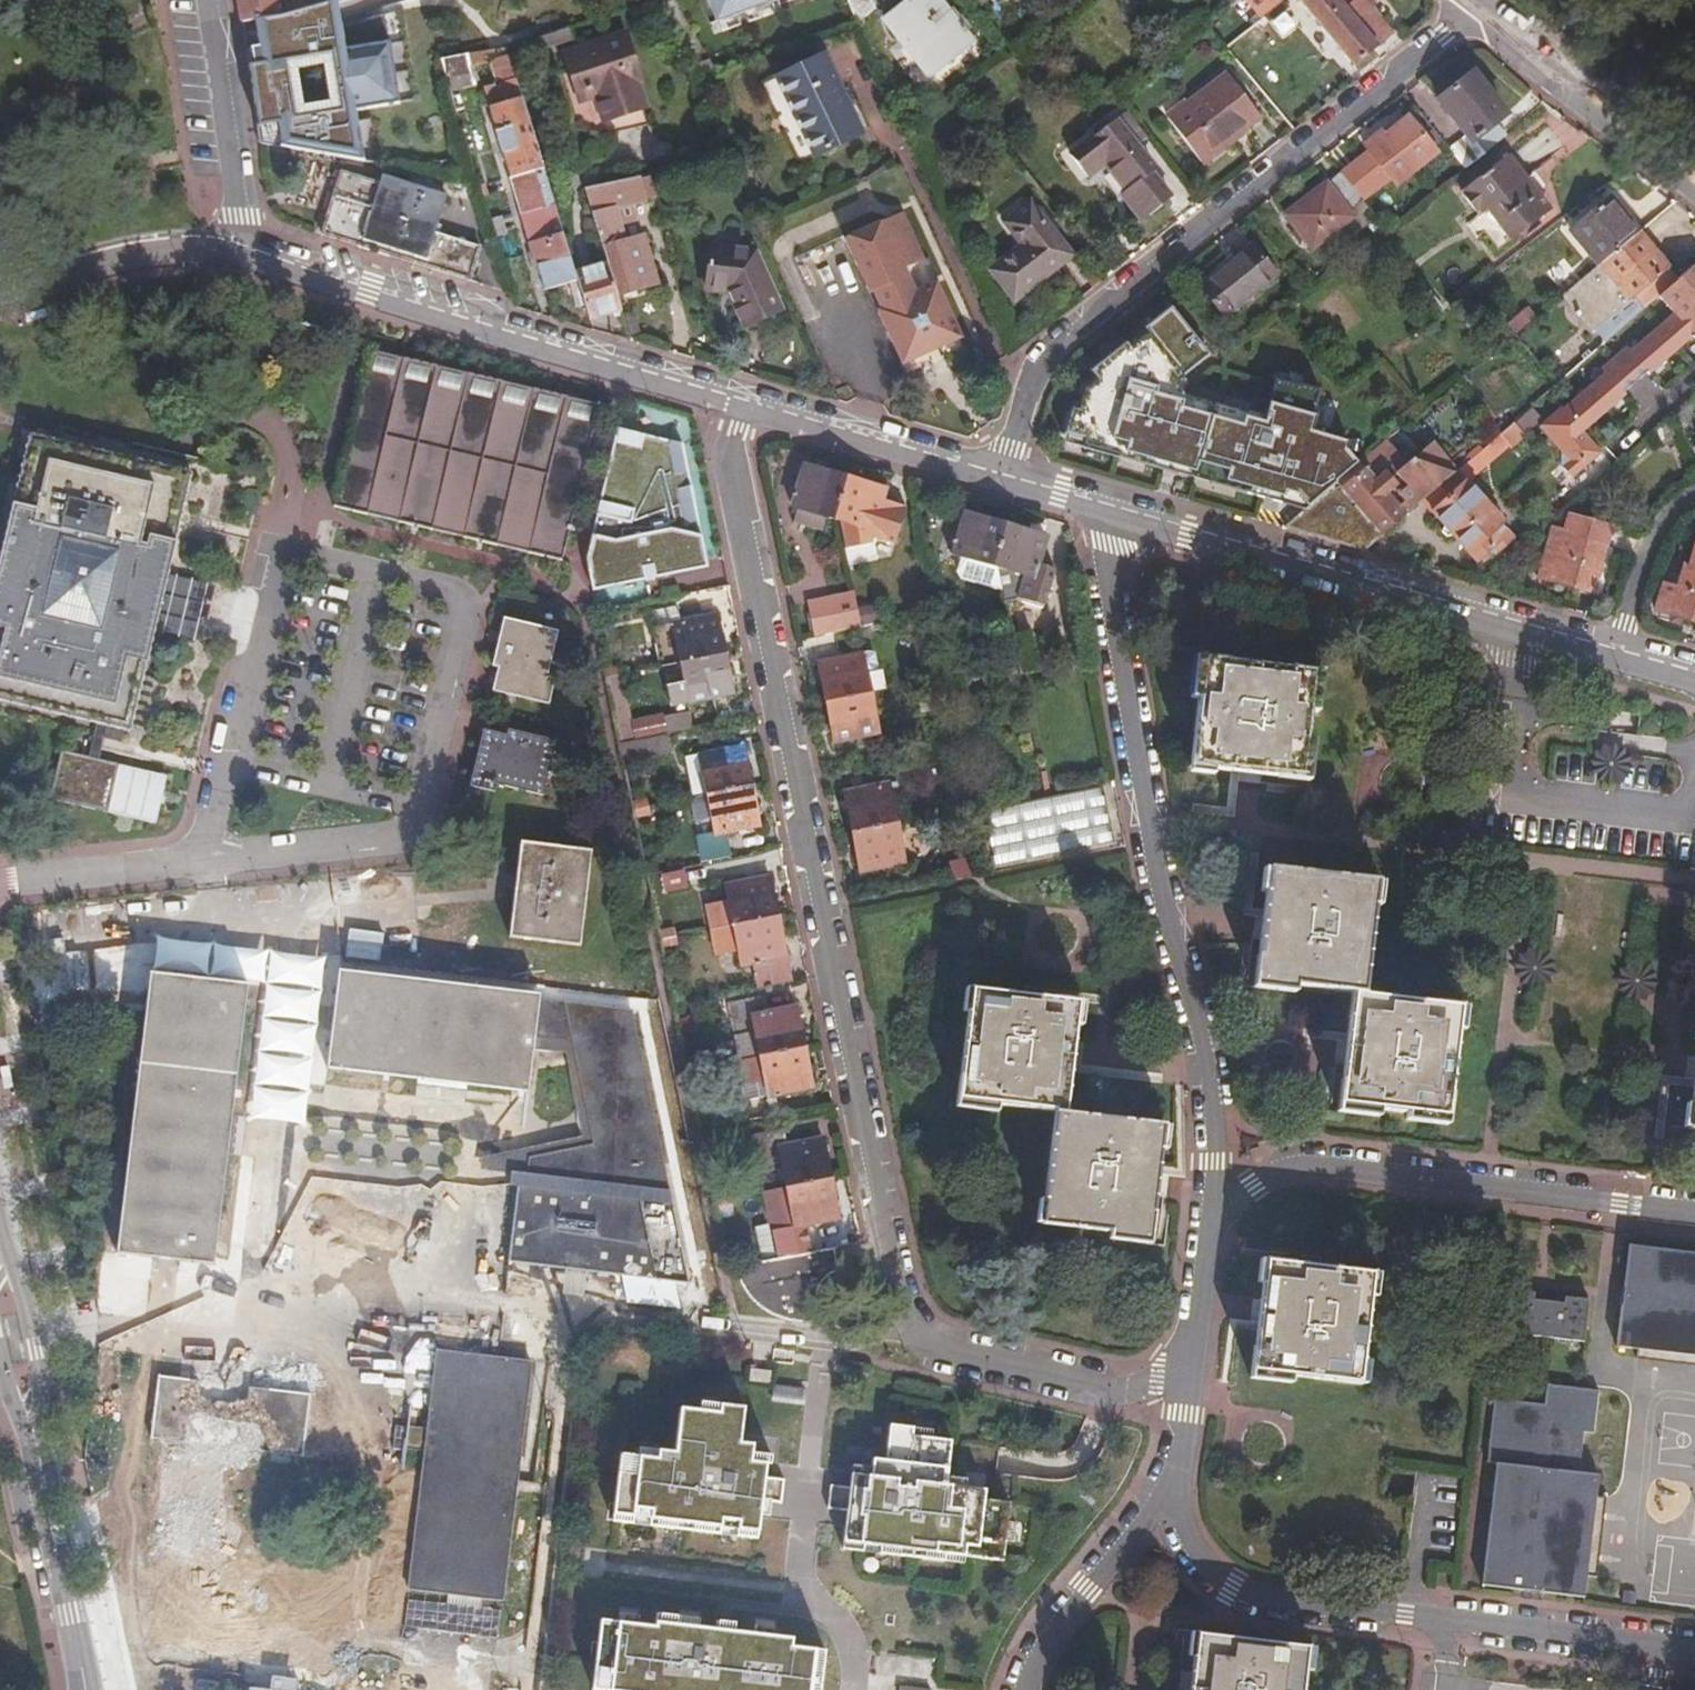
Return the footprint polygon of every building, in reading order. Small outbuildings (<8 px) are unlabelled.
[(239,23),(278,16),(332,0),(281,0),(276,1),(275,0),(236,0),(239,23)] [(239,23),(250,87),(252,111),(254,113),(256,131),(257,143),(277,146),(359,161),(351,110),(395,103),(381,13),(338,25),(334,0),(332,0),(278,16),(239,23)] [(710,15),(745,6),(753,0),(703,0),(710,15)] [(850,18),(853,23),(874,6),(870,0),(842,0),(850,18)] [(881,19),(894,36),(883,45),(919,92),(974,48),(936,0),(904,0),(881,19)] [(1239,4),(1250,17),(1271,0),(1240,0),(1239,4)] [(1355,64),(1376,44),(1374,42),(1388,29),(1362,0),(1297,0),(1355,64)] [(619,33),(559,53),(575,102),(591,97),(599,120),(640,107),(632,83),(635,82),(619,33)] [(439,59),(444,75),(469,68),(467,61),(465,55),(439,59)] [(853,126),(836,88),(820,55),(776,77),(811,151),(856,131),(853,126)] [(1224,71),(1166,116),(1202,160),(1259,115),(1224,71)] [(1460,138),(1444,151),(1460,172),(1498,141),(1488,128),(1500,118),(1468,78),(1433,105),(1460,138)] [(574,273),(511,81),(500,84),(481,91),(487,110),(485,110),(543,291),(567,284),(571,297),(580,294),(574,273)] [(1146,136),(1125,111),(1070,155),(1086,177),(1103,163),(1126,189),(1119,195),(1140,220),(1175,192),(1136,144),(1146,136)] [(1338,176),(1359,201),(1387,180),(1391,185),(1440,147),(1412,112),(1380,136),(1378,133),(1361,147),(1367,155),(1338,176)] [(1470,222),(1493,252),(1544,213),(1526,188),(1520,193),(1498,166),(1457,196),(1474,219),(1470,222)] [(333,238),(426,265),(447,194),(376,174),(373,181),(340,172),(323,235),(333,238)] [(581,189),(604,264),(615,297),(651,285),(636,237),(622,241),(611,203),(639,196),(636,184),(650,182),(647,175),(581,189)] [(1345,212),(1359,201),(1338,176),(1327,186),(1324,183),(1283,214),(1312,248),(1350,218),(1345,212)] [(996,266),(1019,295),(1073,253),(1031,200),(1006,220),(1025,244),(996,266)] [(1643,227),(1667,257),(1694,234),(1694,228),(1674,202),(1643,227)] [(1574,233),(1600,266),(1639,235),(1612,203),(1574,233)] [(933,286),(897,212),(842,239),(906,374),(963,347),(957,336),(933,286)] [(1681,282),(1639,235),(1600,266),(1565,295),(1609,344),(1661,299),(1681,282)] [(1251,247),(1201,287),(1223,314),(1274,274),(1251,247)] [(732,299),(746,330),(785,316),(758,258),(712,251),(706,292),(730,296),(732,299)] [(574,273),(580,294),(588,318),(619,309),(615,297),(604,264),(574,273)] [(1661,299),(1675,316),(1694,338),(1694,339),(1694,270),(1681,282),(1661,299)] [(1070,438),(1301,513),(1358,467),(1347,454),(1349,445),(1316,434),(1321,419),(1318,418),(1326,394),(1308,388),(1307,390),(1282,381),(1271,416),(1251,409),(1250,412),(1191,392),(1181,381),(1190,374),(1189,372),(1214,351),(1174,303),(1148,324),(1153,331),(1135,346),(1130,339),(1095,368),(1099,373),(1089,381),(1079,412),(1074,411),(1065,437),(1070,438)] [(1694,338),(1675,316),(1631,353),(1628,349),(1603,371),(1606,376),(1564,412),(1562,409),(1540,428),(1562,454),(1562,468),(1572,480),(1602,455),(1584,434),(1694,338)] [(382,456),(345,447),(330,512),(557,565),(594,409),(366,356),(354,404),(372,409),(366,438),(386,442),(382,456)] [(354,404),(345,447),(382,456),(386,442),(366,438),(372,409),(354,404)] [(1430,498),(1422,504),(1444,528),(1441,535),(1445,539),(1452,539),(1474,564),(1490,551),(1495,556),(1511,542),(1501,529),(1503,527),(1468,486),(1511,449),(1526,436),(1515,425),(1500,438),(1483,452),(1471,462),(1459,473),(1430,498)] [(640,580),(704,568),(678,440),(611,429),(594,528),(595,535),(586,537),(583,558),(591,599),(630,591),(632,579),(640,580)] [(48,799),(154,823),(163,776),(96,758),(103,728),(129,734),(152,633),(200,645),(214,584),(163,570),(188,470),(153,462),(23,432),(0,529),(0,703),(92,725),(83,757),(61,751),(48,799)] [(1298,516),(1301,513),(1070,438),(1068,443),(1298,516)] [(1422,504),(1430,498),(1459,473),(1435,444),(1408,467),(1400,458),(1387,442),(1385,444),(1358,467),(1301,513),(1298,516),(1282,529),(1365,554),(1422,504)] [(1469,459),(1471,462),(1483,452),(1480,449),(1469,459)] [(824,515),(831,518),(843,477),(822,470),(821,472),(803,466),(791,505),(794,506),(789,519),(820,528),(824,515)] [(882,490),(843,477),(831,518),(837,520),(870,530),(867,537),(891,545),(901,508),(879,501),(882,490)] [(966,514),(961,529),(976,533),(981,519),(966,514)] [(957,576),(999,588),(995,565),(991,563),(1003,524),(982,517),(981,519),(976,533),(961,529),(957,527),(950,551),(956,553),(953,565),(957,576)] [(1564,535),(1550,532),(1537,577),(1591,593),(1609,530),(1568,519),(1564,535)] [(1042,536),(1003,524),(991,563),(995,565),(999,588),(1002,602),(1018,598),(1043,607),(1055,570),(1037,564),(1040,553),(1038,552),(1042,536)] [(1658,597),(1653,615),(1694,625),(1694,544),(1686,572),(1681,571),(1675,590),(1672,601),(1658,597)] [(1672,601),(1675,590),(1661,587),(1658,597),(1672,601)] [(855,611),(851,589),(818,596),(824,632),(858,626),(855,611)] [(674,638),(678,662),(723,653),(715,614),(679,620),(677,607),(652,611),(657,641),(674,638)] [(858,626),(865,624),(862,610),(855,611),(858,626)] [(556,631),(503,619),(491,663),(497,665),(492,689),(546,702),(552,677),(545,675),(556,631)] [(1014,657),(1011,643),(1004,645),(1006,659),(1014,657)] [(731,693),(723,653),(678,662),(683,688),(674,690),(676,702),(687,700),(687,702),(731,693)] [(823,701),(868,692),(860,653),(816,661),(823,701)] [(1196,700),(1188,769),(1234,775),(1307,785),(1311,745),(1306,743),(1309,716),(1316,717),(1320,675),(1196,660),(1191,700),(1196,700)] [(617,667),(604,670),(605,676),(618,674),(617,667)] [(932,671),(933,679),(948,676),(946,668),(932,671)] [(618,674),(605,676),(606,683),(620,680),(618,674)] [(948,676),(933,679),(935,685),(949,682),(948,676)] [(868,692),(823,701),(831,739),(875,730),(868,692)] [(628,718),(631,737),(665,732),(662,713),(628,718)] [(503,731),(482,727),(468,784),(491,789),(493,781),(539,792),(552,739),(504,727),(503,731)] [(657,735),(619,742),(622,759),(659,752),(657,735)] [(698,754),(705,793),(750,784),(741,745),(698,754)] [(842,791),(849,831),(893,821),(885,783),(842,791)] [(758,824),(750,784),(705,793),(713,832),(722,831),(758,824)] [(1104,792),(986,806),(993,861),(1111,846),(1104,792)] [(633,808),(644,805),(642,797),(631,799),(633,808)] [(975,805),(973,798),(958,801),(959,807),(975,805)] [(644,805),(633,808),(634,813),(645,811),(644,805)] [(975,805),(959,807),(961,815),(976,813),(975,805)] [(893,821),(849,831),(857,869),(901,860),(893,821)] [(722,831),(713,832),(701,834),(705,856),(726,853),(722,831)] [(595,858),(526,849),(513,943),(583,951),(595,858)] [(1292,989),(1346,996),(1359,998),(1372,885),(1266,871),(1259,922),(1250,991),(1291,996),(1292,989)] [(705,903),(711,928),(777,915),(769,876),(723,886),(726,899),(705,903)] [(790,980),(777,915),(711,928),(719,968),(755,961),(760,986),(790,980)] [(658,931),(660,939),(671,936),(670,929),(658,931)] [(671,936),(660,939),(661,946),(673,943),(671,936)] [(541,1004),(341,977),(329,1070),(529,1097),(537,1034),(570,1038),(594,1144),(530,1159),(528,1175),(520,1175),(509,1261),(689,1284),(633,1017),(541,1005),(541,1004)] [(245,992),(154,981),(120,1243),(213,1254),(245,992)] [(1051,1112),(1062,1113),(1067,1062),(1074,1001),(968,986),(956,1106),(994,1111),(995,1104),(1051,1112)] [(1455,1012),(1359,998),(1346,996),(1341,1033),(1331,1110),(1373,1116),(1374,1110),(1401,1113),(1400,1120),(1441,1125),(1455,1012)] [(737,1005),(747,1057),(802,1046),(793,1005),(766,1011),(764,999),(737,1005)] [(802,1046),(747,1057),(734,1059),(747,1116),(774,1111),(772,1094),(810,1086),(802,1046)] [(1692,1079),(1685,1128),(1694,1129),(1694,1052),(1692,1079)] [(685,1062),(687,1069),(700,1066),(699,1059),(685,1062)] [(700,1066),(687,1069),(688,1076),(702,1073),(700,1066)] [(1062,1113),(1051,1112),(1038,1223),(1107,1231),(1106,1240),(1148,1245),(1156,1165),(1161,1126),(1062,1113)] [(778,1162),(783,1184),(828,1175),(821,1136),(782,1143),(779,1129),(752,1134),(758,1165),(778,1162)] [(828,1175),(783,1184),(763,1189),(777,1256),(809,1249),(803,1223),(837,1215),(828,1175)] [(713,1193),(714,1199),(725,1197),(724,1191),(713,1193)] [(714,1199),(715,1205),(726,1203),(725,1197),(714,1199)] [(836,1267),(833,1244),(809,1249),(777,1256),(735,1264),(742,1287),(746,1296),(754,1302),(767,1310),(783,1316),(795,1317),(797,1306),(816,1308),(819,1290),(823,1281),(828,1275),(836,1267)] [(1625,1245),(1612,1338),(1694,1348),(1694,1252),(1625,1245)] [(1375,1274),(1267,1262),(1254,1382),(1295,1387),(1296,1378),(1364,1385),(1375,1274)] [(1533,1286),(1508,1283),(1502,1327),(1582,1336),(1587,1292),(1563,1289),(1562,1295),(1532,1292),(1533,1286)] [(797,1306),(795,1317),(814,1319),(816,1308),(797,1306)] [(430,1430),(408,1427),(406,1448),(428,1450),(410,1585),(500,1597),(531,1356),(441,1344),(430,1430)] [(751,1369),(750,1381),(770,1383),(771,1371),(751,1369)] [(156,1433),(306,1454),(314,1393),(165,1372),(156,1433)] [(1539,1397),(1493,1393),(1485,1454),(1495,1455),(1481,1577),(1583,1588),(1598,1466),(1578,1464),(1582,1423),(1592,1425),(1597,1383),(1542,1376),(1539,1397)] [(774,1384),(771,1399),(800,1405),(803,1389),(774,1384)] [(403,1467),(406,1448),(408,1427),(411,1406),(314,1393),(306,1454),(403,1467)] [(720,1411),(721,1404),(701,1402),(700,1409),(720,1411)] [(737,1536),(758,1538),(763,1500),(782,1503),(785,1480),(765,1477),(767,1462),(751,1460),(754,1444),(740,1442),(745,1407),(721,1404),(720,1411),(700,1409),(681,1406),(675,1452),(658,1450),(657,1458),(639,1456),(621,1453),(612,1521),(633,1524),(634,1516),(651,1518),(650,1525),(721,1534),(722,1527),(738,1529),(737,1536)] [(863,1551),(864,1544),(881,1546),(880,1554),(945,1561),(946,1554),(966,1557),(1004,1560),(1006,1540),(1008,1521),(1010,1502),(985,1500),(986,1489),(966,1487),(947,1485),(948,1477),(952,1440),(932,1438),(913,1436),(914,1427),(890,1424),(886,1460),(873,1458),(872,1466),(871,1475),(852,1473),(851,1487),(831,1485),(828,1509),(847,1511),(843,1549),(863,1551)] [(913,1436),(932,1438),(933,1429),(914,1427),(913,1436)] [(657,1458),(658,1450),(640,1447),(639,1456),(657,1458)] [(853,1464),(852,1473),(871,1475),(872,1466),(853,1464)] [(967,1479),(948,1477),(947,1485),(966,1487),(967,1479)] [(1016,1522),(1008,1521),(1006,1540),(1014,1541),(1016,1522)] [(965,1563),(966,1557),(946,1554),(945,1561),(965,1563)] [(827,1651),(792,1647),(793,1638),(774,1636),(754,1634),(735,1631),(717,1629),(698,1626),(680,1624),(681,1616),(656,1613),(655,1626),(638,1624),(619,1622),(602,1619),(592,1689),(595,1689),(822,1689),(827,1651)] [(620,1613),(619,1622),(638,1624),(639,1616),(620,1613)] [(680,1624),(698,1626),(699,1618),(681,1616),(680,1624)] [(718,1620),(717,1629),(735,1631),(736,1622),(718,1620)] [(755,1625),(754,1634),(774,1636),(775,1627),(755,1625)] [(1306,1642),(1195,1629),(1188,1689),(1300,1689),(1306,1642)]
